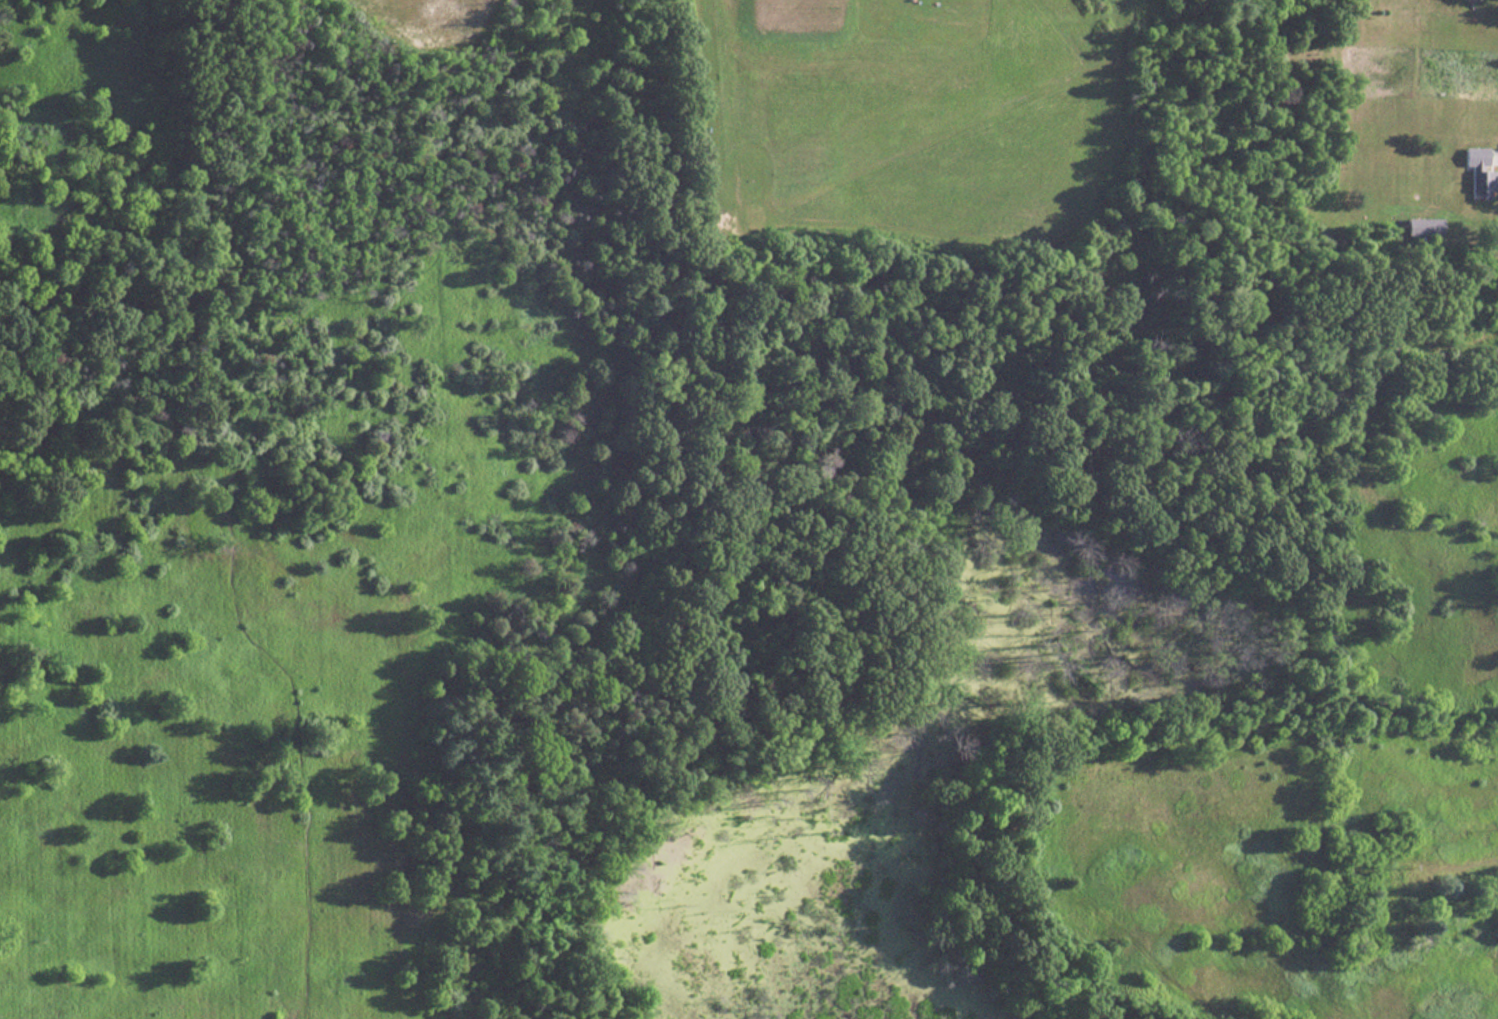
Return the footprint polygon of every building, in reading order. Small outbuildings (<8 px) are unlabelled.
[(1485,165),(1485,147),(1462,147),(1462,165),(1485,165)] [(1470,199),(1494,199),(1494,169),(1470,169),(1470,199)] [(1416,219),(1416,235),(1441,235),(1441,219),(1416,219)]
